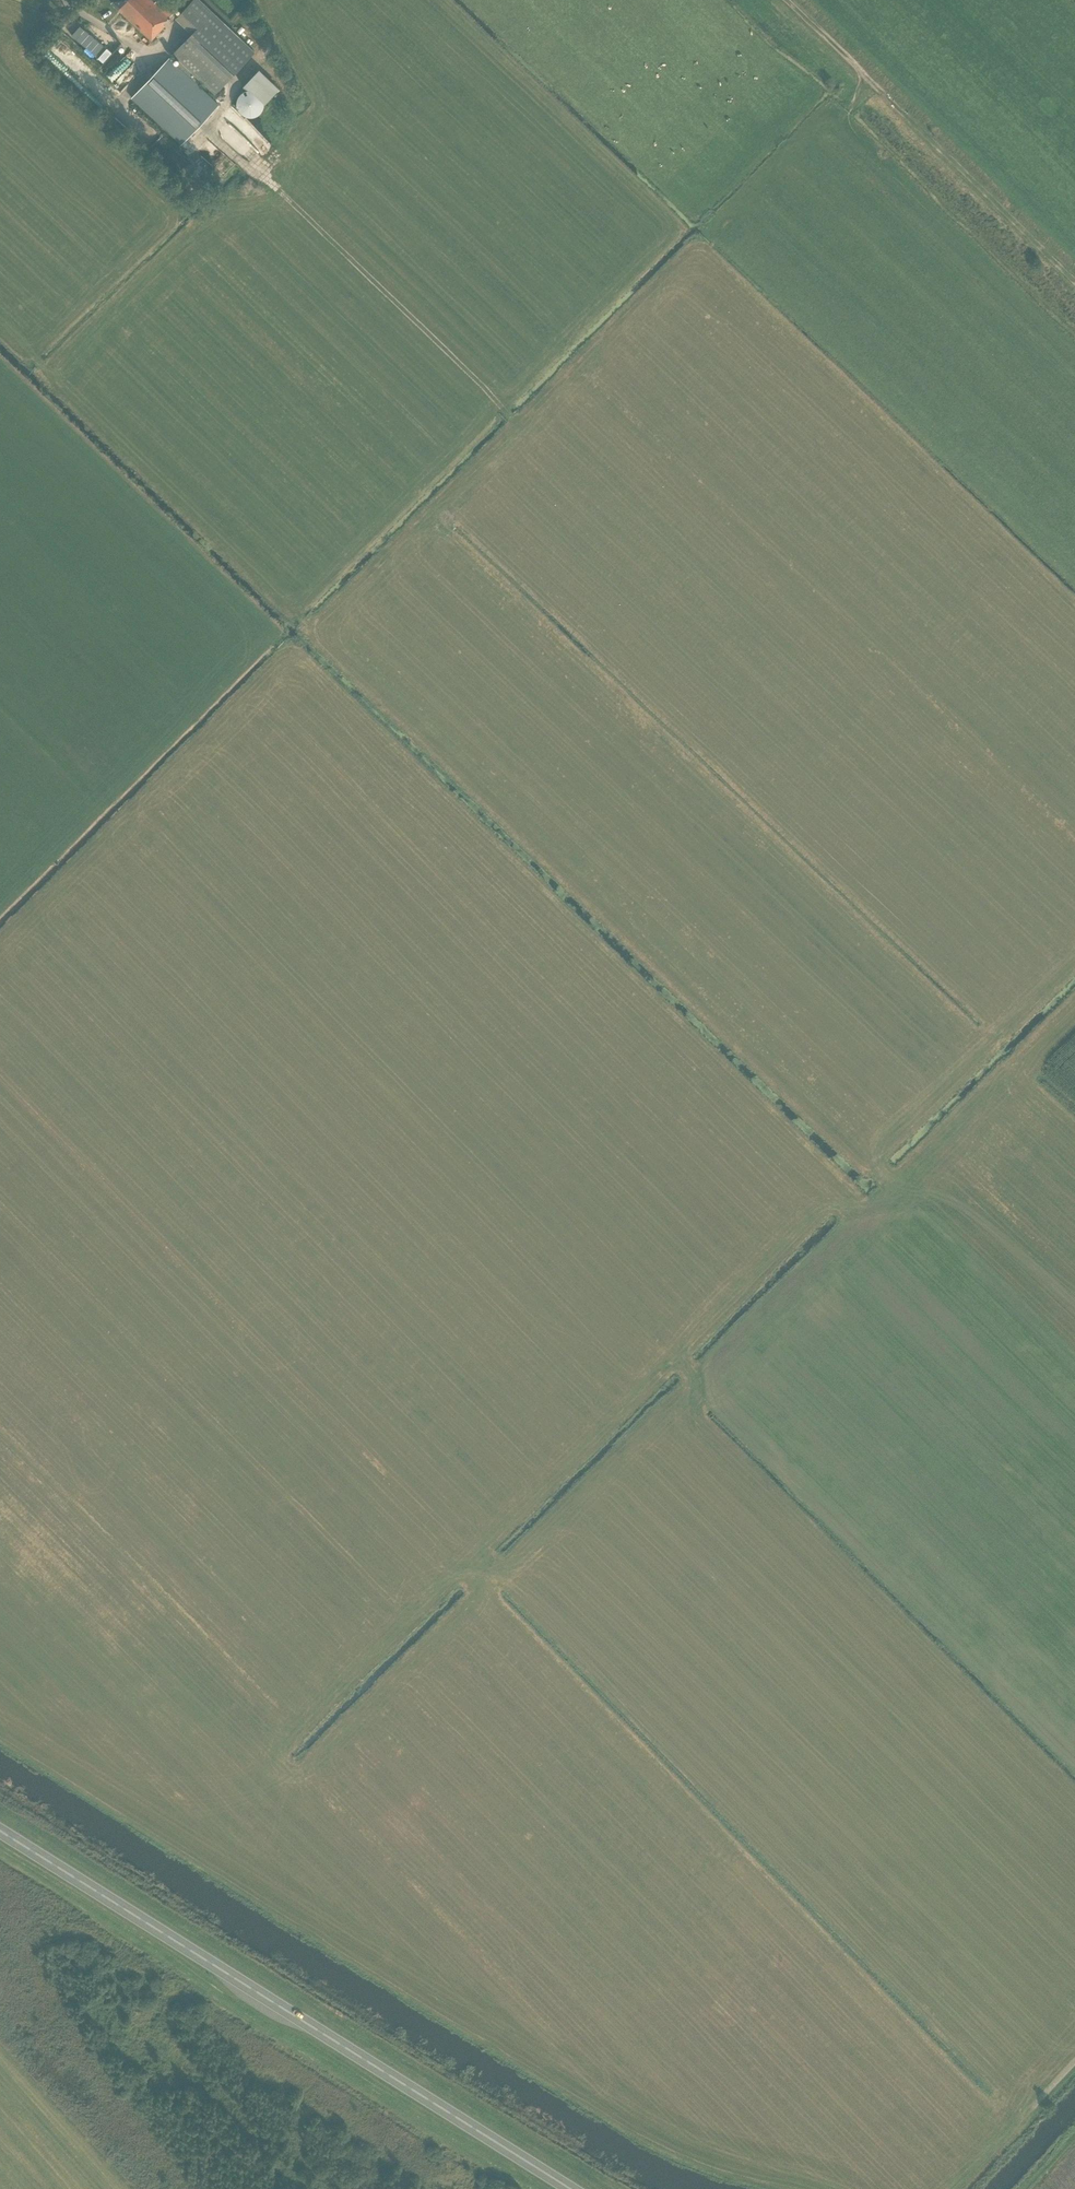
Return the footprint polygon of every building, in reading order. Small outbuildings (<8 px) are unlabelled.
[(165,26),(163,25),(173,15),(157,0),(155,3),(151,0),(114,0),(112,3),(152,41),(165,26)] [(193,34),(173,54),(180,61),(176,65),(169,59),(132,98),(182,145),(219,105),(197,85),(201,81),(215,94),(255,53),(199,0),(194,0),(177,19),(193,34)] [(62,33),(78,46),(90,30),(71,15),(66,22),(69,24),(62,33)] [(250,90),(265,105),(280,89),(259,70),(243,87),(250,90)] [(239,135),(229,144),(241,156),(248,150),(243,145),(246,142),(239,135)]
